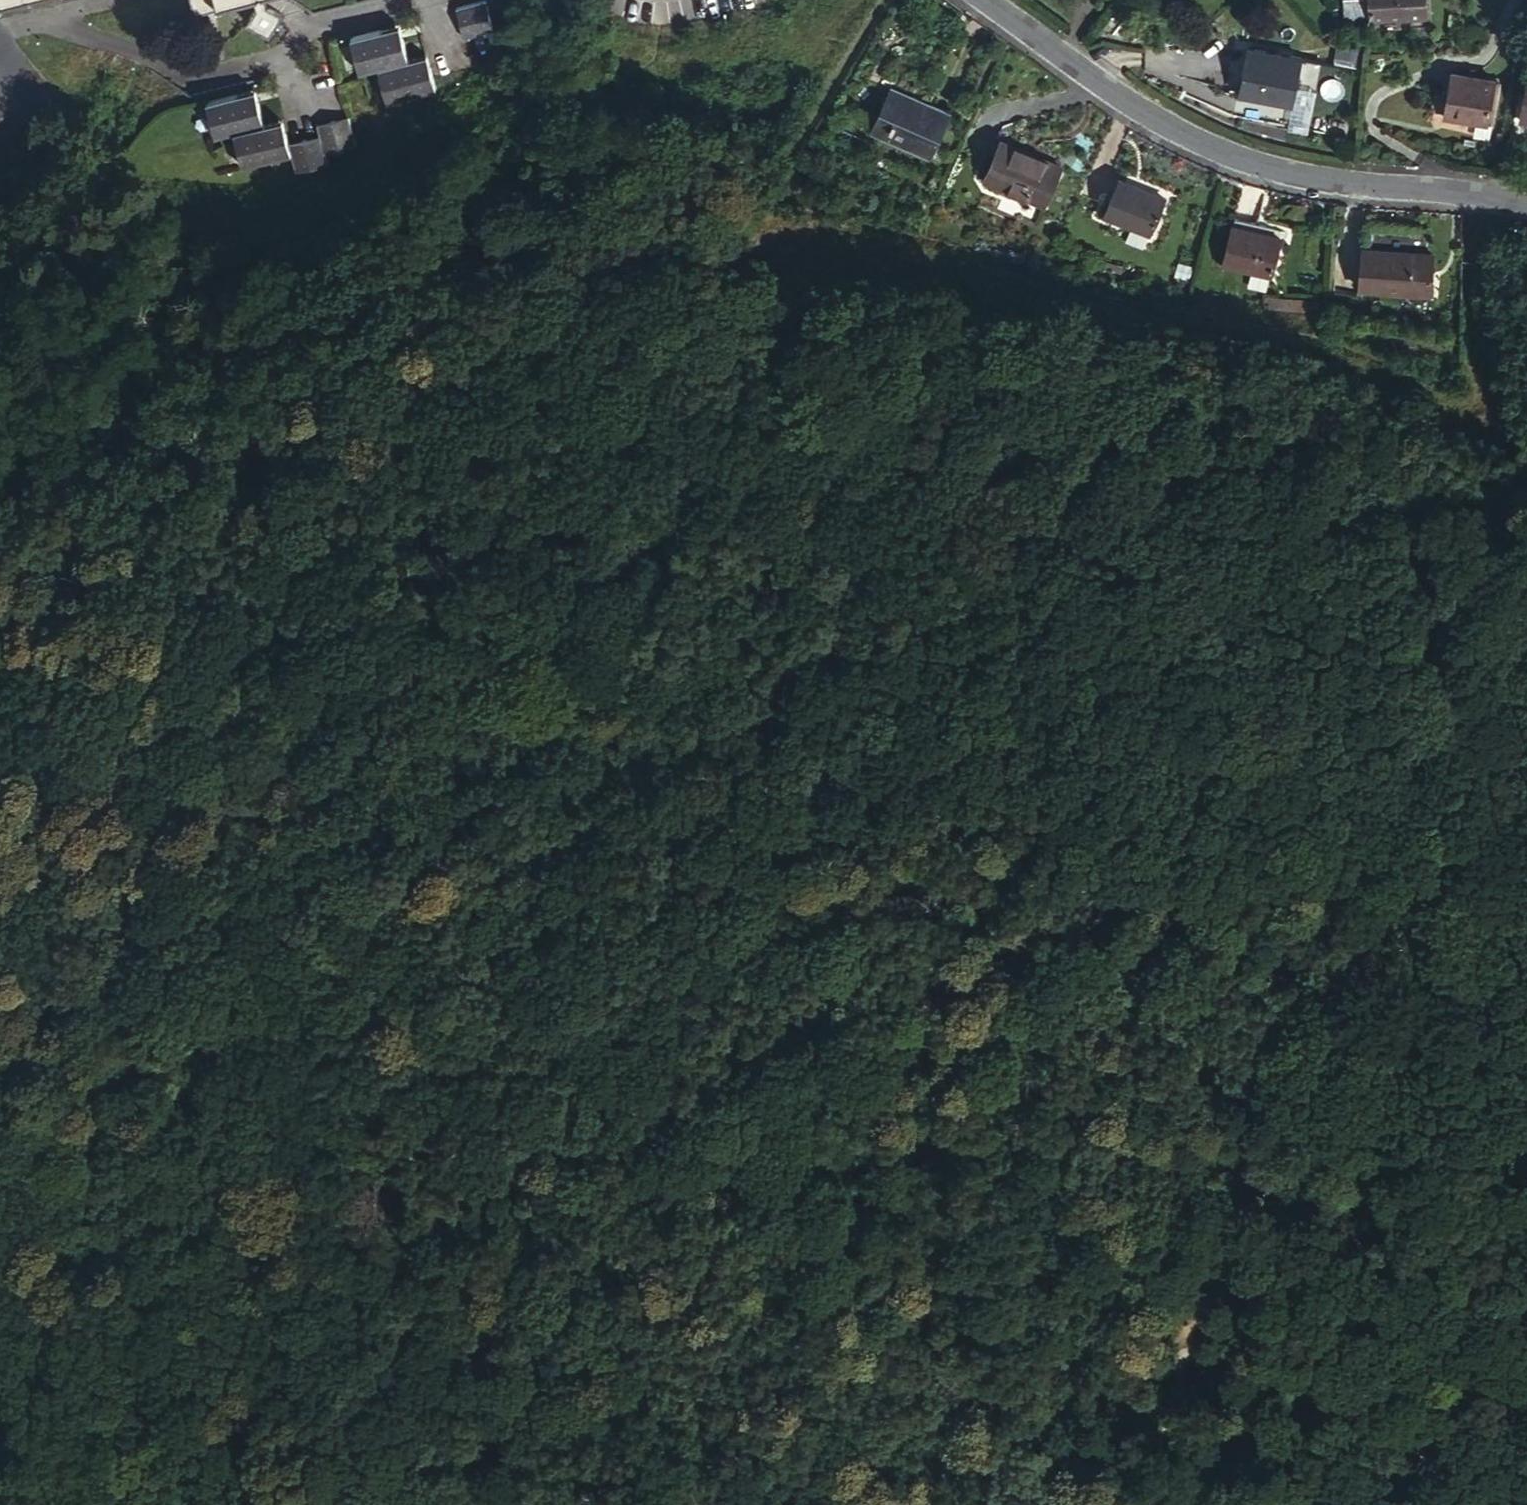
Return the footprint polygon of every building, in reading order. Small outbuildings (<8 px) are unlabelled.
[(250,2),(256,0),(187,0),(190,16),(250,2)] [(250,2),(252,10),(243,22),(266,40),(281,19),(265,7),(263,0),(256,0),(250,2)] [(1369,0),(1342,0),(1343,19),(1370,18),(1370,16),(1369,0)] [(1370,16),(1424,14),(1423,0),(1369,0),(1370,16)] [(452,10),(460,42),(490,34),(482,3),(452,10)] [(375,69),(375,70),(405,63),(396,27),(348,39),(356,74),(375,69)] [(1292,106),(1302,57),(1247,46),(1237,94),(1292,106)] [(405,63),(375,70),(384,105),(432,94),(424,58),(405,63)] [(922,107),(925,101),(888,84),(885,90),(922,107)] [(1487,133),(1492,88),(1444,84),(1442,104),(1429,103),(1427,128),(1487,133)] [(946,112),(925,101),(922,107),(885,90),(872,117),(888,125),(882,137),(923,157),(946,112)] [(231,135),(259,126),(252,92),(203,104),(211,139),(231,135)] [(866,130),(882,137),(888,125),(872,117),(866,130)] [(314,128),(316,139),(321,158),(352,151),(344,121),(314,128)] [(278,122),(259,126),(231,135),(239,169),(286,157),(284,147),(278,122)] [(316,139),(284,147),(286,157),(291,177),(323,170),(321,158),(316,139)] [(1037,207),(1056,169),(998,142),(980,180),(1037,207)] [(1161,202),(1116,186),(1101,222),(1147,239),(1161,202)] [(1269,282),(1277,243),(1230,232),(1221,271),(1269,282)] [(1363,295),(1433,303),(1437,259),(1366,250),(1363,295)] [(1300,323),(1301,312),(1260,308),(1259,319),(1300,323)]
